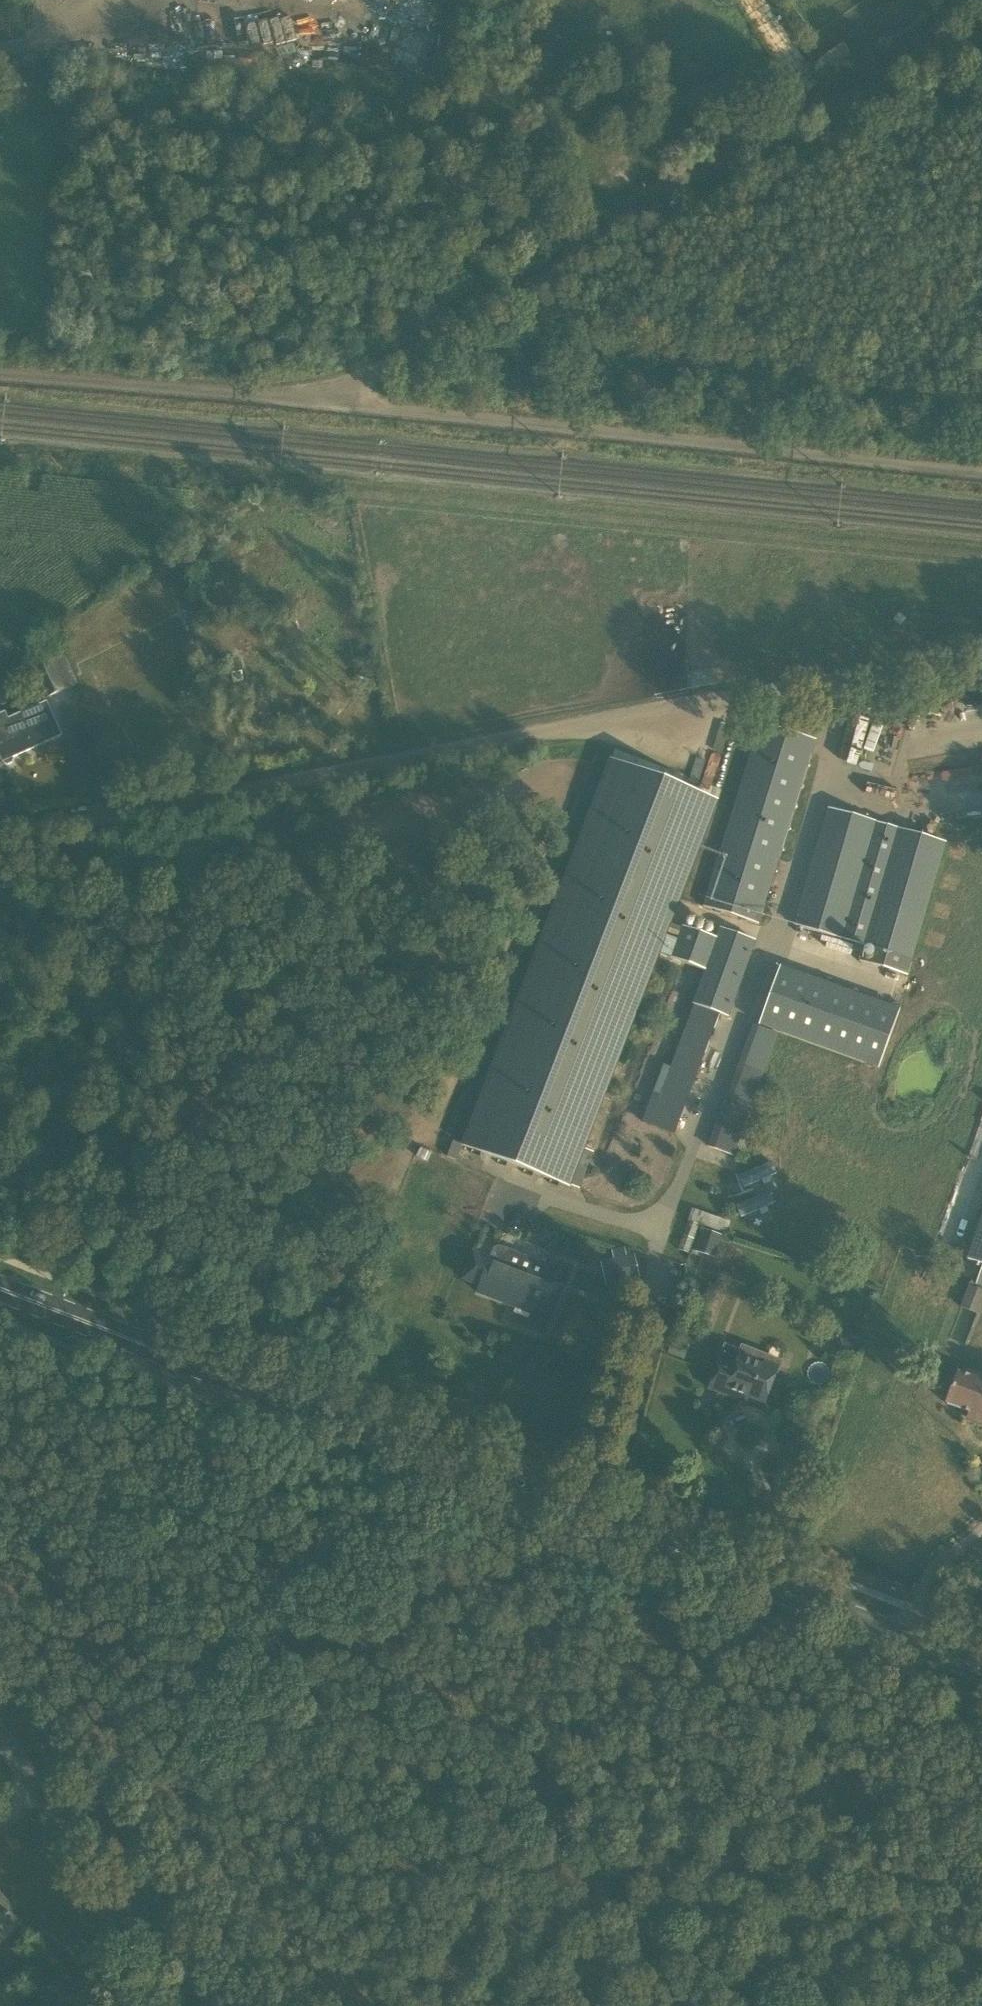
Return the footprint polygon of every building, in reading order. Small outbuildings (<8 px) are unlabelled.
[(64,689),(50,657),(32,665),(46,697),(64,689)] [(3,761),(4,763),(7,765),(12,762),(13,759),(12,757),(61,735),(46,702),(10,718),(12,725),(0,730),(0,755),(3,761)] [(761,723),(704,907),(759,924),(815,740),(761,723)] [(610,758),(462,1144),(453,1140),(447,1156),(457,1159),(463,1145),(570,1186),(570,1184),(580,1188),(587,1169),(578,1165),(660,953),(667,934),(719,799),(610,758)] [(830,808),(795,927),(910,961),(945,842),(899,828),(830,808)] [(642,1123),(675,1135),(720,1014),(729,1018),(756,941),(720,928),(717,938),(682,925),(677,938),(667,934),(660,953),(670,957),(706,970),(657,1107),(649,1104),(642,1123)] [(763,1013),(758,1027),(778,1032),(879,1068),(900,1010),(848,991),(780,966),(763,1013)] [(724,1103),(707,1146),(734,1156),(749,1113),(724,1103)] [(776,1163),(741,1172),(743,1183),(778,1175),(776,1163)] [(737,1201),(742,1215),(776,1204),(771,1189),(737,1201)] [(712,1228),(727,1232),(731,1218),(692,1207),(682,1244),(693,1247),(695,1240),(708,1244),(712,1228)] [(968,1260),(981,1265),(981,1219),(968,1260)] [(548,1267),(547,1265),(501,1247),(497,1248),(494,1250),(489,1261),(473,1255),(463,1280),(480,1287),(477,1292),(517,1307),(515,1313),(528,1318),(530,1312),(533,1313),(535,1308),(551,1315),(561,1289),(545,1282),(549,1272),(549,1269),(548,1267)] [(606,1287),(640,1278),(634,1254),(627,1256),(624,1247),(611,1250),(613,1259),(600,1262),(606,1287)] [(981,1306),(981,1290),(968,1284),(960,1307),(979,1314),(981,1306)] [(720,1359),(709,1388),(725,1394),(727,1389),(765,1403),(778,1372),(738,1357),(735,1365),(720,1359)] [(946,1403),(977,1415),(974,1423),(981,1426),(981,1382),(958,1373),(946,1403)] [(20,1926),(8,1911),(7,1910),(0,1902),(0,1943),(20,1926)]
